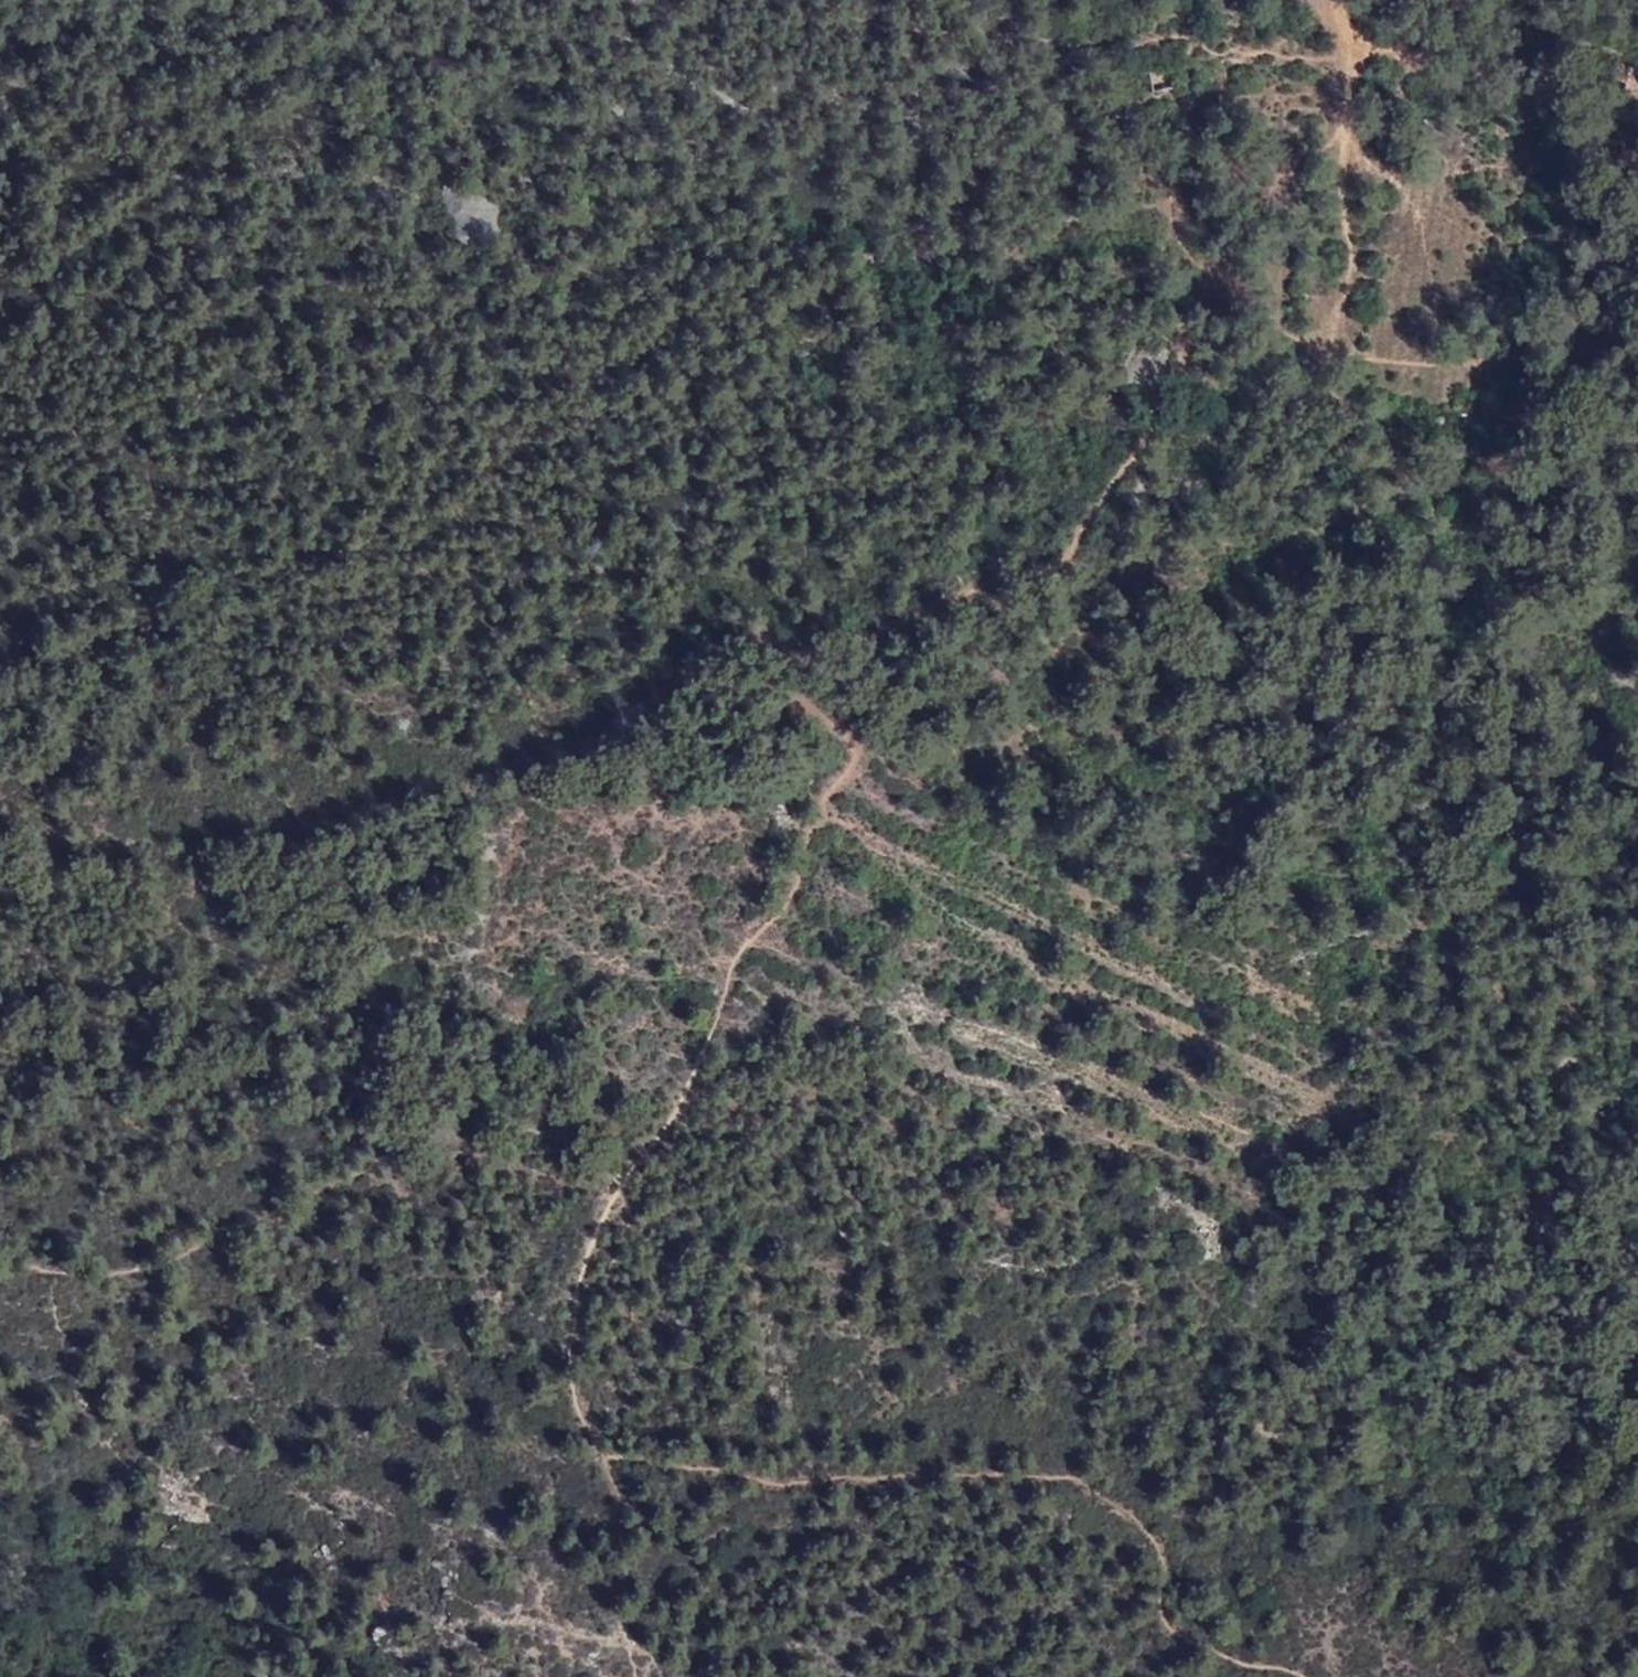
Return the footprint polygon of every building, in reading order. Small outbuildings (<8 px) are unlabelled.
[(1637,92),(1637,88),(1637,69),(1627,67),(1623,90),(1637,92)]
